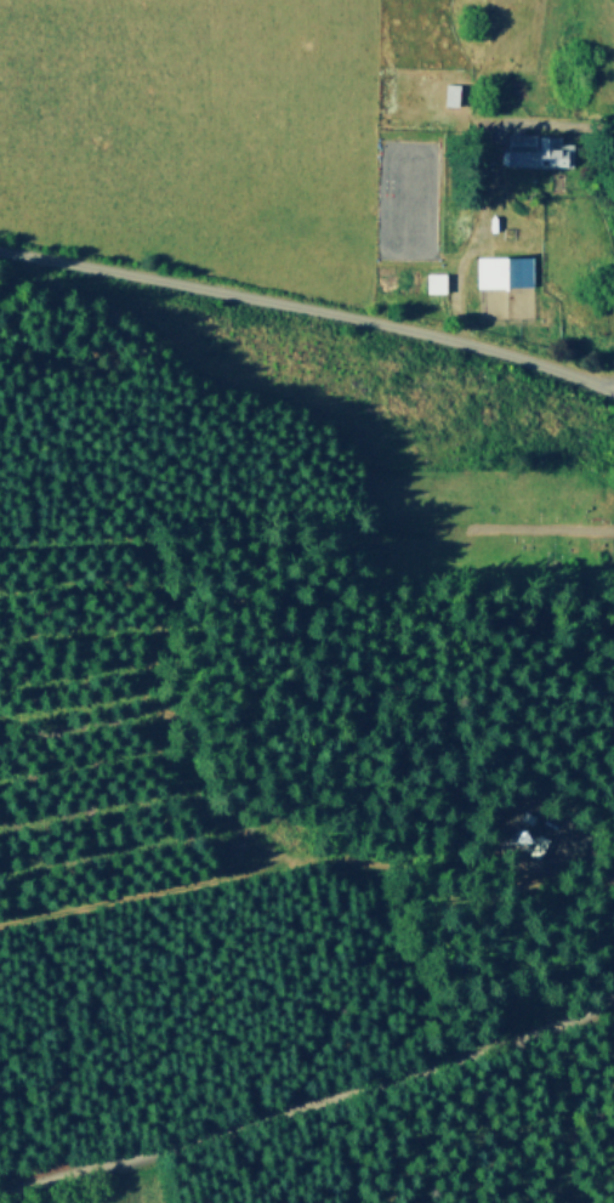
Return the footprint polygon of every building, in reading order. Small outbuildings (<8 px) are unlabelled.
[(449,81),(466,81),(466,106),(449,106),(449,81)] [(513,164),(513,132),(567,134),(567,142),(578,142),(578,165),(513,164)] [(481,288),(481,255),(538,255),(538,288),(481,288)] [(427,293),(445,292),(444,273),(426,273),(427,293)] [(547,839),(535,833),(526,853),(538,859),(547,839)]
